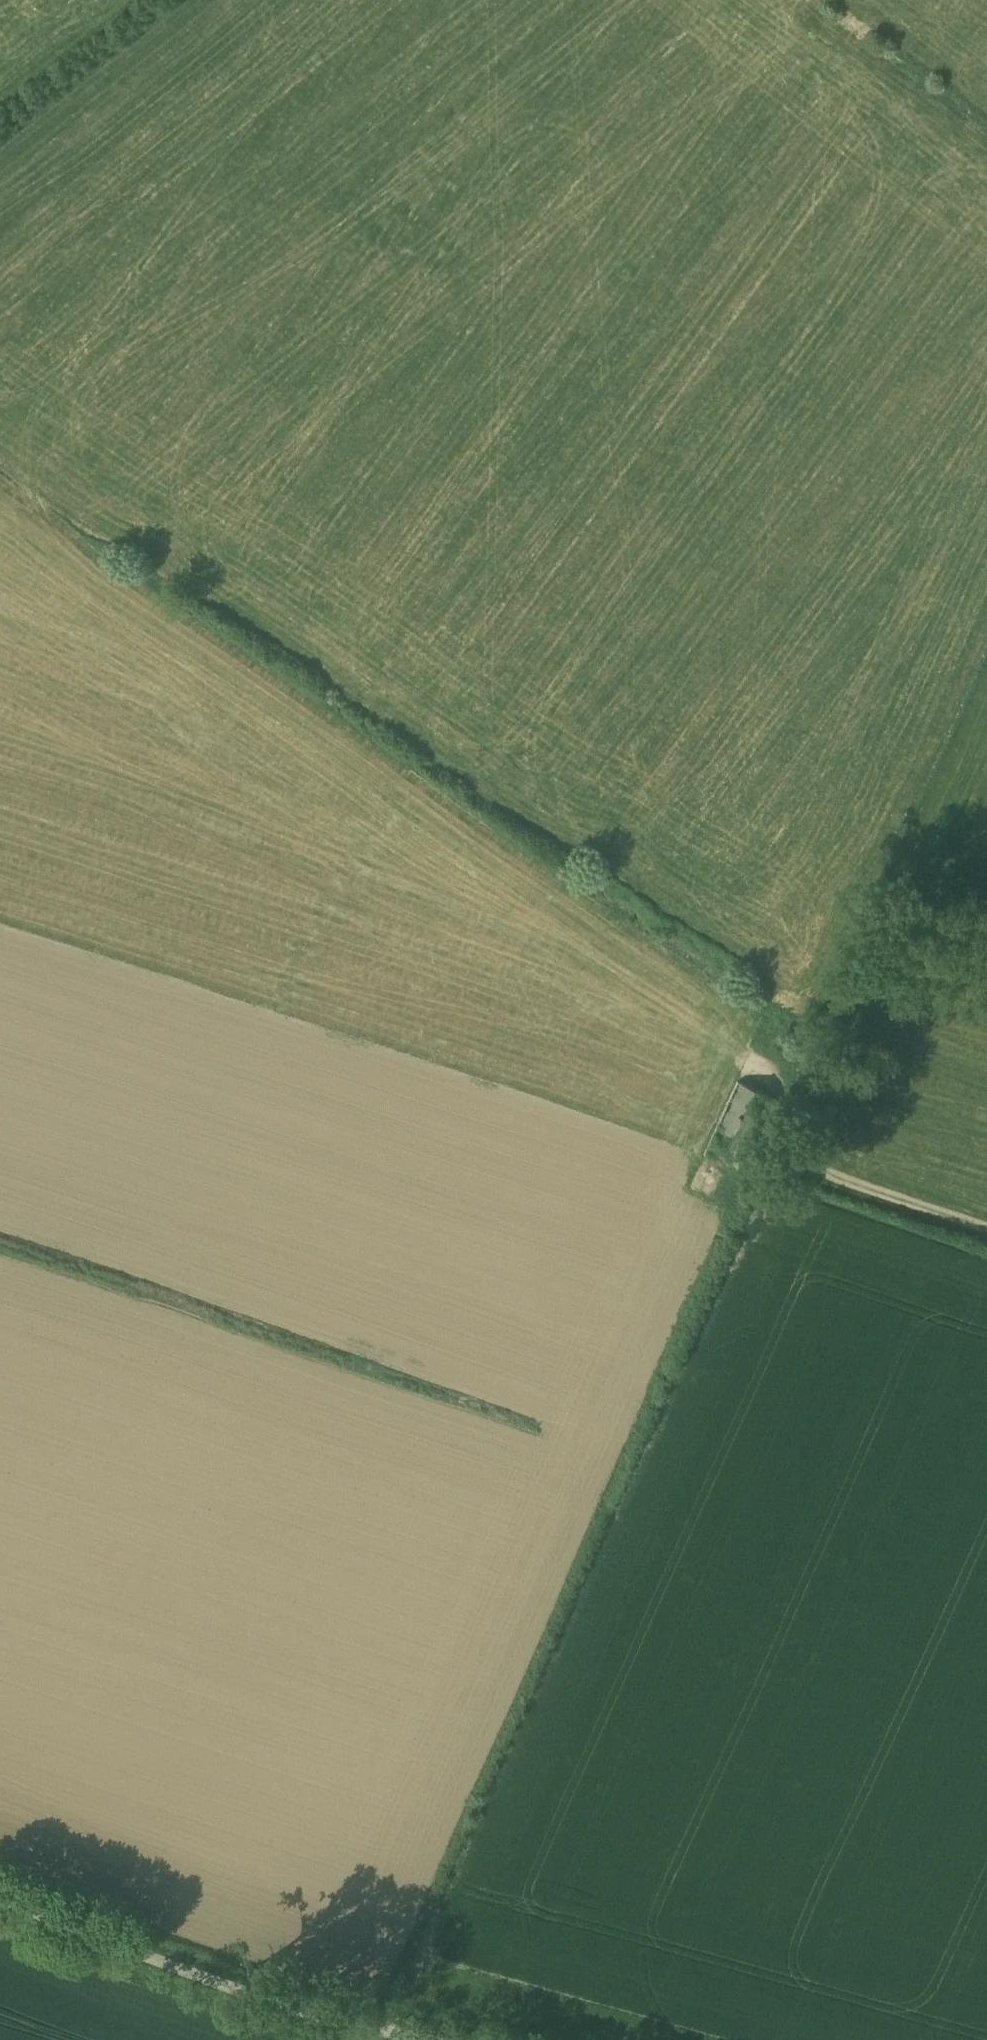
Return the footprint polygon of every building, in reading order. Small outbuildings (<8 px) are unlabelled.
[(707,1154),(740,1167),(770,1093),(737,1080),(707,1154)]
